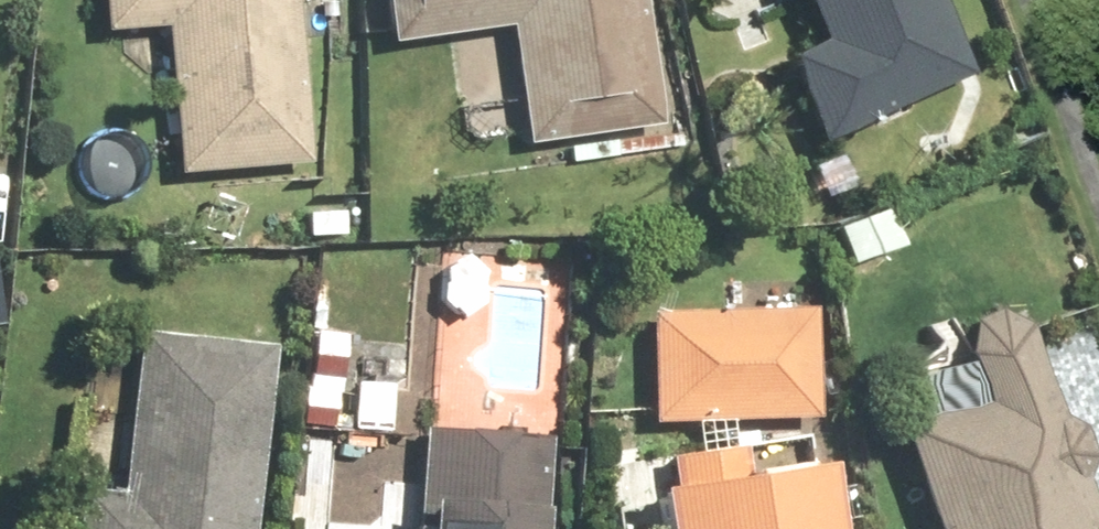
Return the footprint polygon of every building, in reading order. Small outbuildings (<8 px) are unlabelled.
[(114,32),(172,28),(183,176),(314,166),(302,0),(112,0),(114,32)] [(402,41),(518,26),(532,139),(668,121),(653,0),(397,0),(402,41)] [(944,0),(811,0),(826,37),(785,54),(819,137),(974,75),(944,0)] [(823,308),(657,305),(655,416),(822,419),(823,308)] [(908,424),(946,528),(1098,528),(1098,515),(1085,474),(1086,473),(1087,471),(1089,470),(1090,468),(1091,466),(1092,464),(1093,463),(1093,461),(1094,459),(1094,457),(1094,455),(1094,453),(1095,451),(1094,449),(1094,447),(1094,445),(1093,443),(1092,441),(1091,439),(1090,438),(1089,436),(1088,434),(1087,433),(1085,431),(1084,430),(1082,429),(1081,428),(1079,427),(1077,426),(1075,425),(1073,425),(1071,424),(1069,424),(1067,424),(1065,424),(1038,343),(1037,340),(1035,336),(1033,333),(1031,330),(1029,328),(1026,325),(1023,323),(1020,321),(1017,319),(1014,317),(1011,316),(1007,315),(1004,314),(1000,314),(997,314),(993,314),(990,314),(986,315),(983,316),(979,317),(976,319),(973,321),(970,323),(967,325),(965,328),(962,330),(960,333),(958,336),(957,339),(956,343),(954,346),(954,350),(953,353),(953,357),(953,360),(968,403),(908,424)] [(277,342),(144,331),(131,490),(90,486),(87,528),(261,528),(277,342)] [(406,379),(362,375),(357,424),(402,428),(406,379)] [(428,429),(423,516),(443,517),(442,528),(553,528),(558,436),(428,429)] [(677,456),(682,490),(666,492),(671,528),(850,528),(840,457),(753,470),(749,445),(677,456)]
